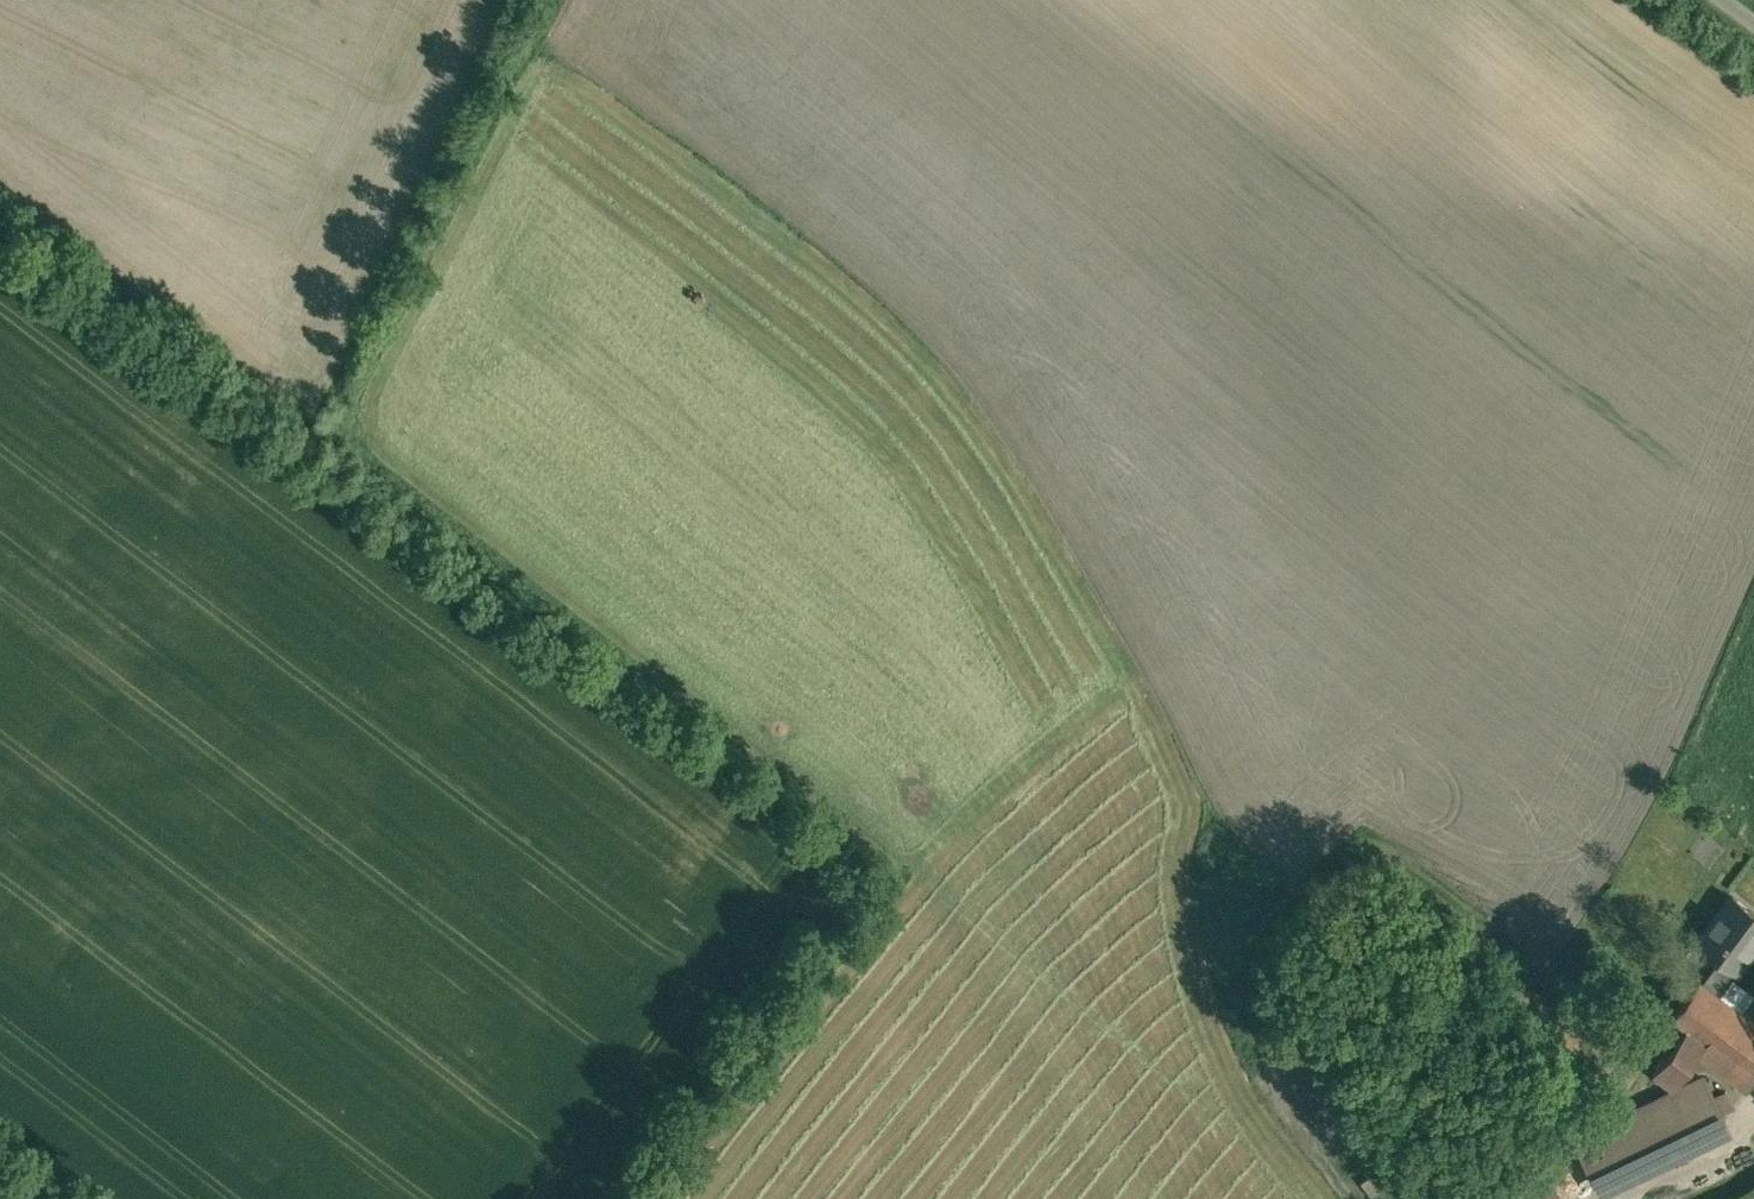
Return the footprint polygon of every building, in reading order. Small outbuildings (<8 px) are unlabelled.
[(1733,894),(1698,941),(1720,958),(1703,981),(1721,995),(1753,951),(1753,909),(1733,894)] [(1703,981),(1700,980),(1673,1016),(1688,1028),(1706,1042),(1721,1053),(1749,1016),(1721,995),(1703,981)] [(1749,1016),(1721,1053),(1706,1042),(1673,1086),(1721,1122),(1753,1078),(1753,1020),(1749,1016)] [(1688,1028),(1655,1073),(1673,1086),(1706,1042),(1688,1028)] [(1616,1100),(1597,1084),(1582,1103),(1602,1118),(1616,1100)]
